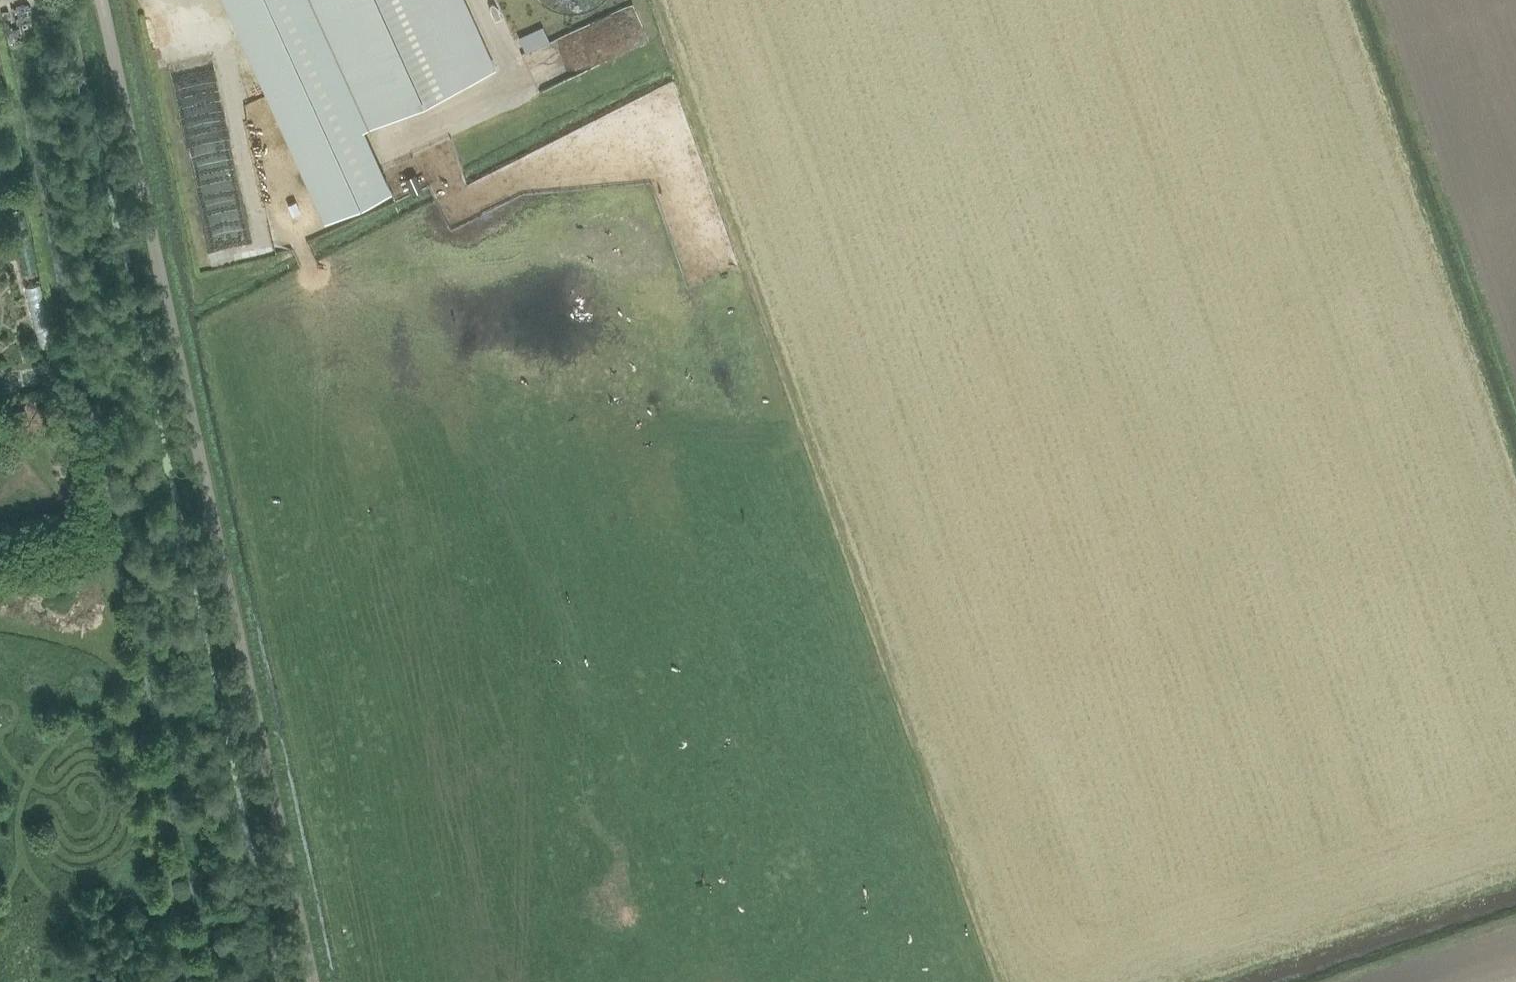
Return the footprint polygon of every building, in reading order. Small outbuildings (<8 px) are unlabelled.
[(323,220),(390,189),(362,128),(368,126),(311,0),(224,0),(323,220)] [(368,126),(493,69),(462,0),(311,0),(368,126)] [(522,35),(530,51),(555,40),(547,23),(522,35)]
